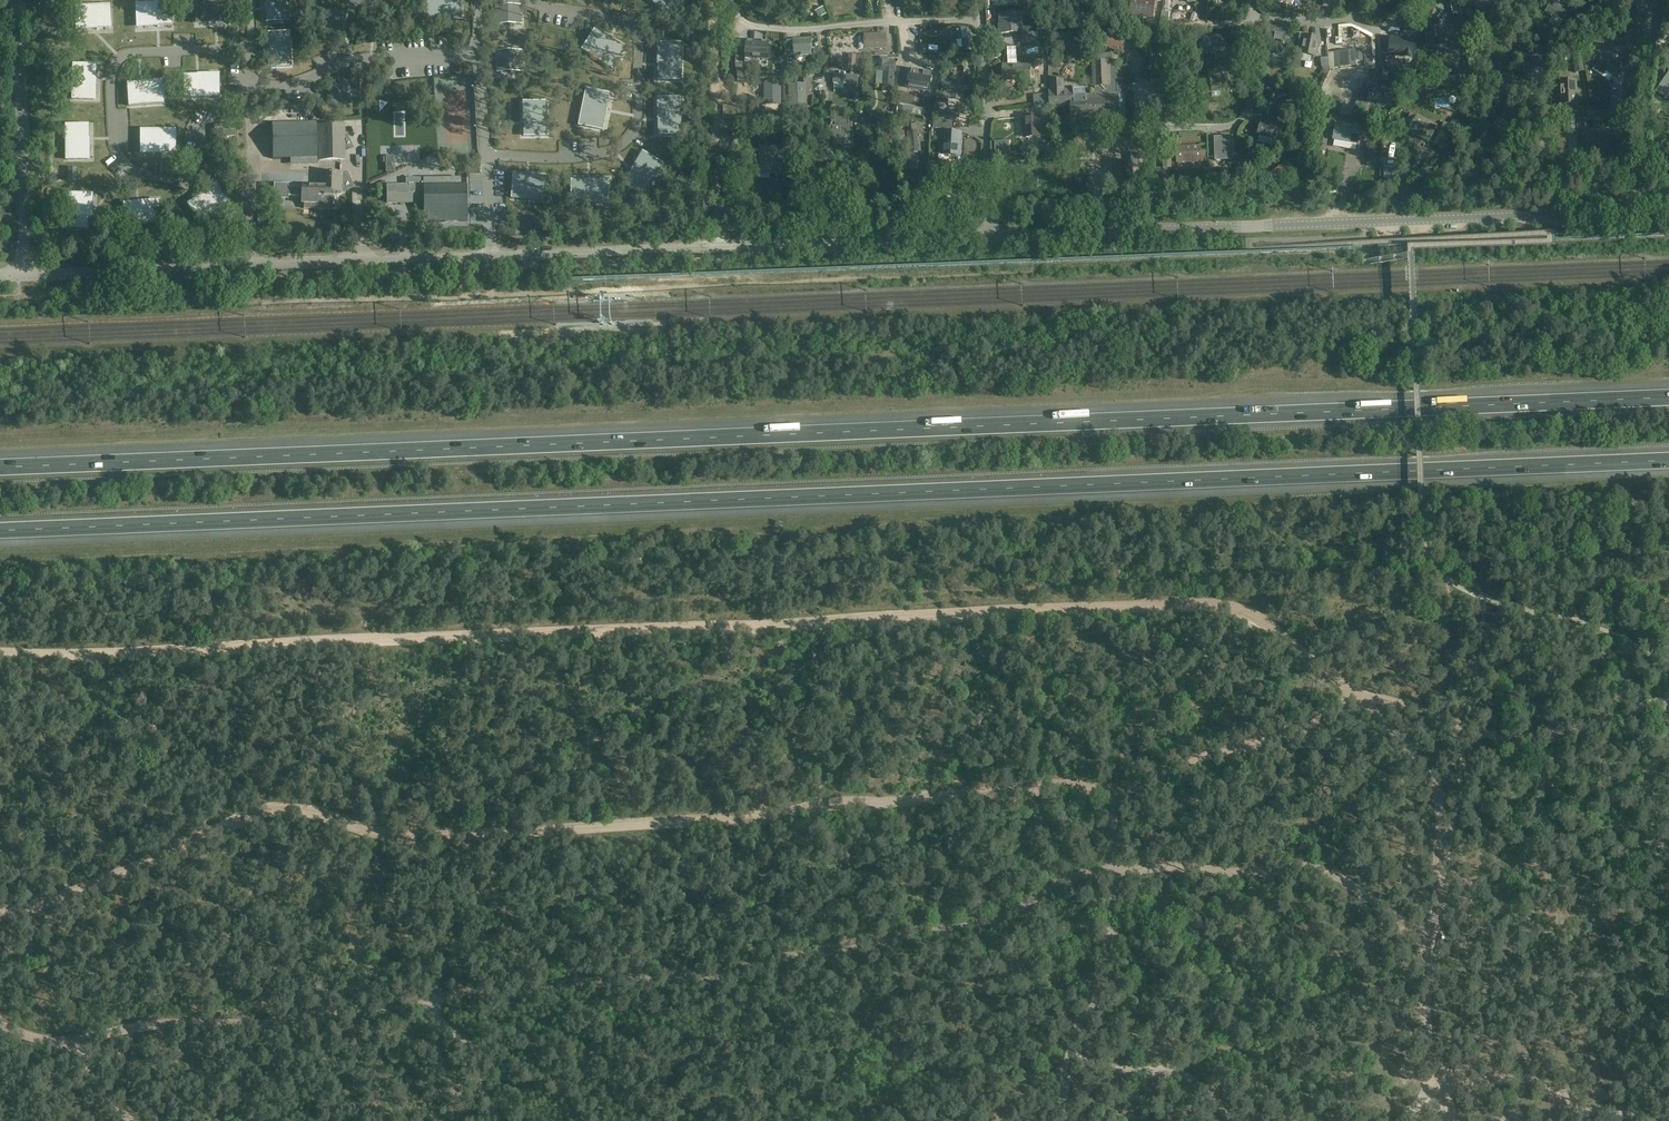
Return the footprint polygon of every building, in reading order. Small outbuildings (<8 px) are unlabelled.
[(229,0),(200,0),(195,0),(196,21),(230,20),(229,0)] [(268,22),(289,21),(288,0),(267,0),(268,22)] [(425,19),(462,16),(460,0),(423,0),(425,19)] [(682,0),(655,0),(667,15),(683,2),(682,0)] [(1153,2),(1134,0),(1130,0),(1129,15),(1151,17),(1153,2)] [(1495,8),(1493,0),(1473,0),(1475,12),(1495,8)] [(1554,0),(1546,14),(1561,24),(1567,13),(1556,6),(1558,3),(1554,0)] [(137,25),(171,24),(170,3),(136,4),(137,25)] [(1266,12),(1269,7),(1264,4),(1261,9),(1266,12)] [(111,27),(110,5),(75,7),(76,28),(111,27)] [(509,6),(496,6),(496,23),(509,22),(509,6)] [(509,6),(509,22),(510,22),(522,22),(521,6),(509,6)] [(819,19),(827,14),(823,7),(815,12),(819,19)] [(1162,12),(1161,23),(1169,24),(1171,13),(1162,12)] [(1001,34),(1022,33),(1021,14),(1000,16),(1001,34)] [(1405,21),(1405,31),(1418,32),(1419,23),(1405,21)] [(1431,33),(1425,33),(1425,35),(1426,46),(1426,47),(1449,46),(1448,43),(1447,23),(1433,24),(1433,33),(1431,33)] [(1266,26),(1262,50),(1265,51),(1281,54),(1282,44),(1284,36),(1285,31),(1277,29),(1277,28),(1266,26)] [(1333,29),(1324,32),(1329,50),(1338,48),(1333,29)] [(1641,41),(1641,30),(1628,31),(1629,41),(1641,41)] [(291,66),(289,32),(269,33),(270,67),(291,66)] [(583,49),(614,70),(625,52),(595,32),(583,49)] [(885,32),(863,33),(864,49),(886,48),(885,32)] [(1098,44),(1121,53),(1125,42),(1103,33),(1098,44)] [(1300,34),(1296,54),(1298,54),(1300,55),(1311,57),(1317,58),(1320,38),(1305,35),(1300,34)] [(1222,36),(1199,37),(1200,55),(1223,54),(1222,36)] [(810,38),(792,39),(792,40),(793,55),(793,56),(811,55),(811,51),(811,40),(810,38)] [(1390,40),(1389,53),(1403,54),(1402,56),(1415,57),(1417,40),(1404,38),(1404,41),(1390,40)] [(747,42),(746,63),(751,63),(752,59),(770,60),(770,50),(769,50),(769,43),(747,42)] [(661,43),(660,80),(681,80),(682,43),(661,43)] [(1064,49),(1051,51),(1054,66),(1063,64),(1062,58),(1065,57),(1064,49)] [(1355,50),(1337,50),(1337,67),(1356,66),(1356,61),(1363,61),(1363,49),(1355,50)] [(522,51),(510,52),(510,70),(523,70),(522,51)] [(510,52),(497,52),(498,70),(510,70),(510,52)] [(848,66),(856,66),(856,61),(856,56),(856,55),(849,54),(848,66)] [(1009,62),(1019,61),(1018,54),(1008,56),(1009,62)] [(1072,99),(1072,107),(1073,122),(1118,120),(1117,96),(1124,96),(1123,85),(1109,86),(1108,72),(1116,71),(1116,66),(1111,66),(1111,55),(1093,56),(1095,98),(1072,99)] [(1321,67),(1329,66),(1328,57),(1320,58),(1321,67)] [(879,72),(883,73),(882,85),(881,93),(893,94),(895,73),(896,74),(897,63),(894,63),(894,61),(889,61),(889,58),(880,58),(879,72)] [(1613,77),(1621,66),(1613,60),(1612,61),(1609,58),(1605,63),(1601,60),(1594,70),(1603,76),(1605,72),(1613,77)] [(1575,72),(1584,71),(1582,59),(1573,60),(1575,72)] [(73,65),(72,99),(93,100),(94,65),(73,65)] [(1002,80),(1025,80),(1025,66),(1002,66),(1002,80)] [(932,74),(910,70),(907,88),(929,91),(932,74)] [(749,71),(738,71),(738,79),(750,79),(749,71)] [(1220,75),(1199,78),(1201,94),(1222,92),(1221,82),(1228,82),(1228,81),(1227,74),(1220,75)] [(833,75),(833,84),(858,85),(859,76),(833,75)] [(219,97),(219,76),(184,77),(185,98),(219,97)] [(1606,76),(1602,82),(1610,87),(1614,82),(1606,76)] [(941,89),(940,98),(948,98),(948,99),(960,99),(961,80),(949,80),(949,79),(942,78),(941,89)] [(796,92),(790,92),(790,105),(796,105),(796,100),(807,99),(807,97),(807,96),(814,96),(813,79),(804,79),(804,86),(796,86),(796,92)] [(1072,99),(1072,92),(1064,92),(1064,88),(1061,88),(1060,81),(1050,81),(1051,93),(1050,93),(1051,108),(1072,107),(1072,99)] [(1578,81),(1558,81),(1559,105),(1578,104),(1578,81)] [(778,104),(777,82),(761,83),(762,105),(778,104)] [(127,85),(129,106),(164,104),(162,83),(127,85)] [(1197,92),(1197,83),(1186,83),(1186,92),(1197,92)] [(331,86),(332,102),(351,101),(350,85),(331,86)] [(1350,89),(1340,85),(1332,104),(1342,109),(1350,89)] [(1323,103),(1329,93),(1321,88),(1315,98),(1323,103)] [(1371,88),(1368,100),(1392,105),(1395,94),(1371,88)] [(587,89),(580,126),(600,130),(608,94),(587,89)] [(1292,96),(1280,103),(1289,118),(1301,111),(1292,96)] [(661,135),(682,135),(681,98),(661,98),(661,135)] [(1125,116),(1132,114),(1128,99),(1121,101),(1125,116)] [(526,137),(547,136),(546,102),(526,102),(526,137)] [(1411,112),(1403,128),(1427,141),(1435,125),(1411,112)] [(866,127),(866,114),(855,114),(855,128),(866,128),(866,127)] [(1022,116),(1023,139),(1041,138),(1041,137),(1046,137),(1046,126),(1041,126),(1040,115),(1022,116)] [(764,116),(736,118),(737,128),(765,126),(764,116)] [(1511,137),(1516,129),(1521,121),(1516,118),(1509,127),(1500,120),(1493,130),(1501,136),(1504,133),(1511,137)] [(837,127),(834,127),(834,146),(843,145),(843,147),(845,149),(851,148),(853,147),(852,119),(836,120),(837,127)] [(274,123),(272,123),(272,125),(275,124),(276,155),(276,158),(272,158),(272,159),(290,159),(304,159),(317,159),(317,144),(317,122),(316,122),(308,122),(287,123),(274,123)] [(885,123),(886,144),(893,144),(891,122),(885,123)] [(1280,141),(1284,127),(1262,122),(1258,136),(1280,141)] [(234,124),(214,126),(215,137),(235,136),(234,124)] [(1334,128),(1333,139),(1358,144),(1361,128),(1354,127),(1335,124),(1334,128)] [(66,125),(66,160),(87,159),(87,125),(66,125)] [(344,125),(319,125),(320,161),(345,160),(344,152),(344,149),(345,148),(351,146),(346,135),(345,136),(344,136),(344,135),(344,125)] [(913,131),(907,132),(909,153),(921,152),(920,142),(924,141),(924,138),(923,131),(923,126),(912,127),(913,131)] [(141,130),(141,151),(175,151),(175,130),(141,130)] [(1586,149),(1608,148),(1608,133),(1594,134),(1594,132),(1585,132),(1586,149)] [(960,155),(961,134),(944,133),(943,154),(960,155)] [(724,148),(724,149),(725,150),(736,156),(744,142),(732,135),(724,148)] [(1154,145),(1163,144),(1172,143),(1172,138),(1169,139),(1168,135),(1161,135),(1162,139),(1154,139),(1154,145)] [(1224,148),(1233,147),(1233,138),(1215,139),(1216,161),(1225,161),(1224,148)] [(1277,153),(1279,147),(1261,141),(1259,147),(1277,153)] [(1366,142),(1367,166),(1376,166),(1376,142),(1366,142)] [(762,164),(762,169),(767,169),(767,173),(770,173),(784,174),(784,167),(801,167),(801,157),(785,158),(785,153),(774,153),(774,149),(763,148),(762,163),(762,164)] [(1178,164),(1206,162),(1205,154),(1201,154),(1201,148),(1177,149),(1178,164)] [(381,174),(381,161),(377,161),(377,154),(367,153),(367,174),(381,174)] [(645,196),(663,164),(645,153),(627,185),(645,196)] [(1163,168),(1172,167),(1171,153),(1162,154),(1163,168)] [(1131,163),(1116,164),(1117,189),(1133,188),(1132,167),(1139,167),(1138,154),(1131,154),(1131,163)] [(1286,161),(1270,173),(1276,180),(1292,168),(1286,161)] [(1422,168),(1420,178),(1433,180),(1434,170),(1422,168)] [(289,184),(273,183),(273,199),(288,199),(288,196),(302,196),(302,204),(303,204),(304,204),(333,205),(333,193),(338,193),(339,194),(351,188),(353,187),(351,183),(347,173),(346,173),(345,173),(341,175),(341,174),(321,173),(321,184),(320,187),(302,186),(302,188),(289,188),(289,184)] [(773,195),(785,195),(787,177),(774,176),(773,195)] [(514,177),(512,198),(547,201),(548,180),(514,177)] [(407,185),(387,185),(387,204),(422,203),(423,223),(471,222),(470,186),(435,187),(435,180),(406,180),(407,185)] [(572,182),(572,203),(609,204),(609,183),(572,182)] [(217,185),(188,206),(201,223),(229,202),(217,185)] [(808,190),(796,188),(794,201),(805,202),(808,190)] [(90,194),(69,194),(69,228),(90,229),(90,194)] [(124,205),(125,226),(160,224),(158,203),(124,205)]
